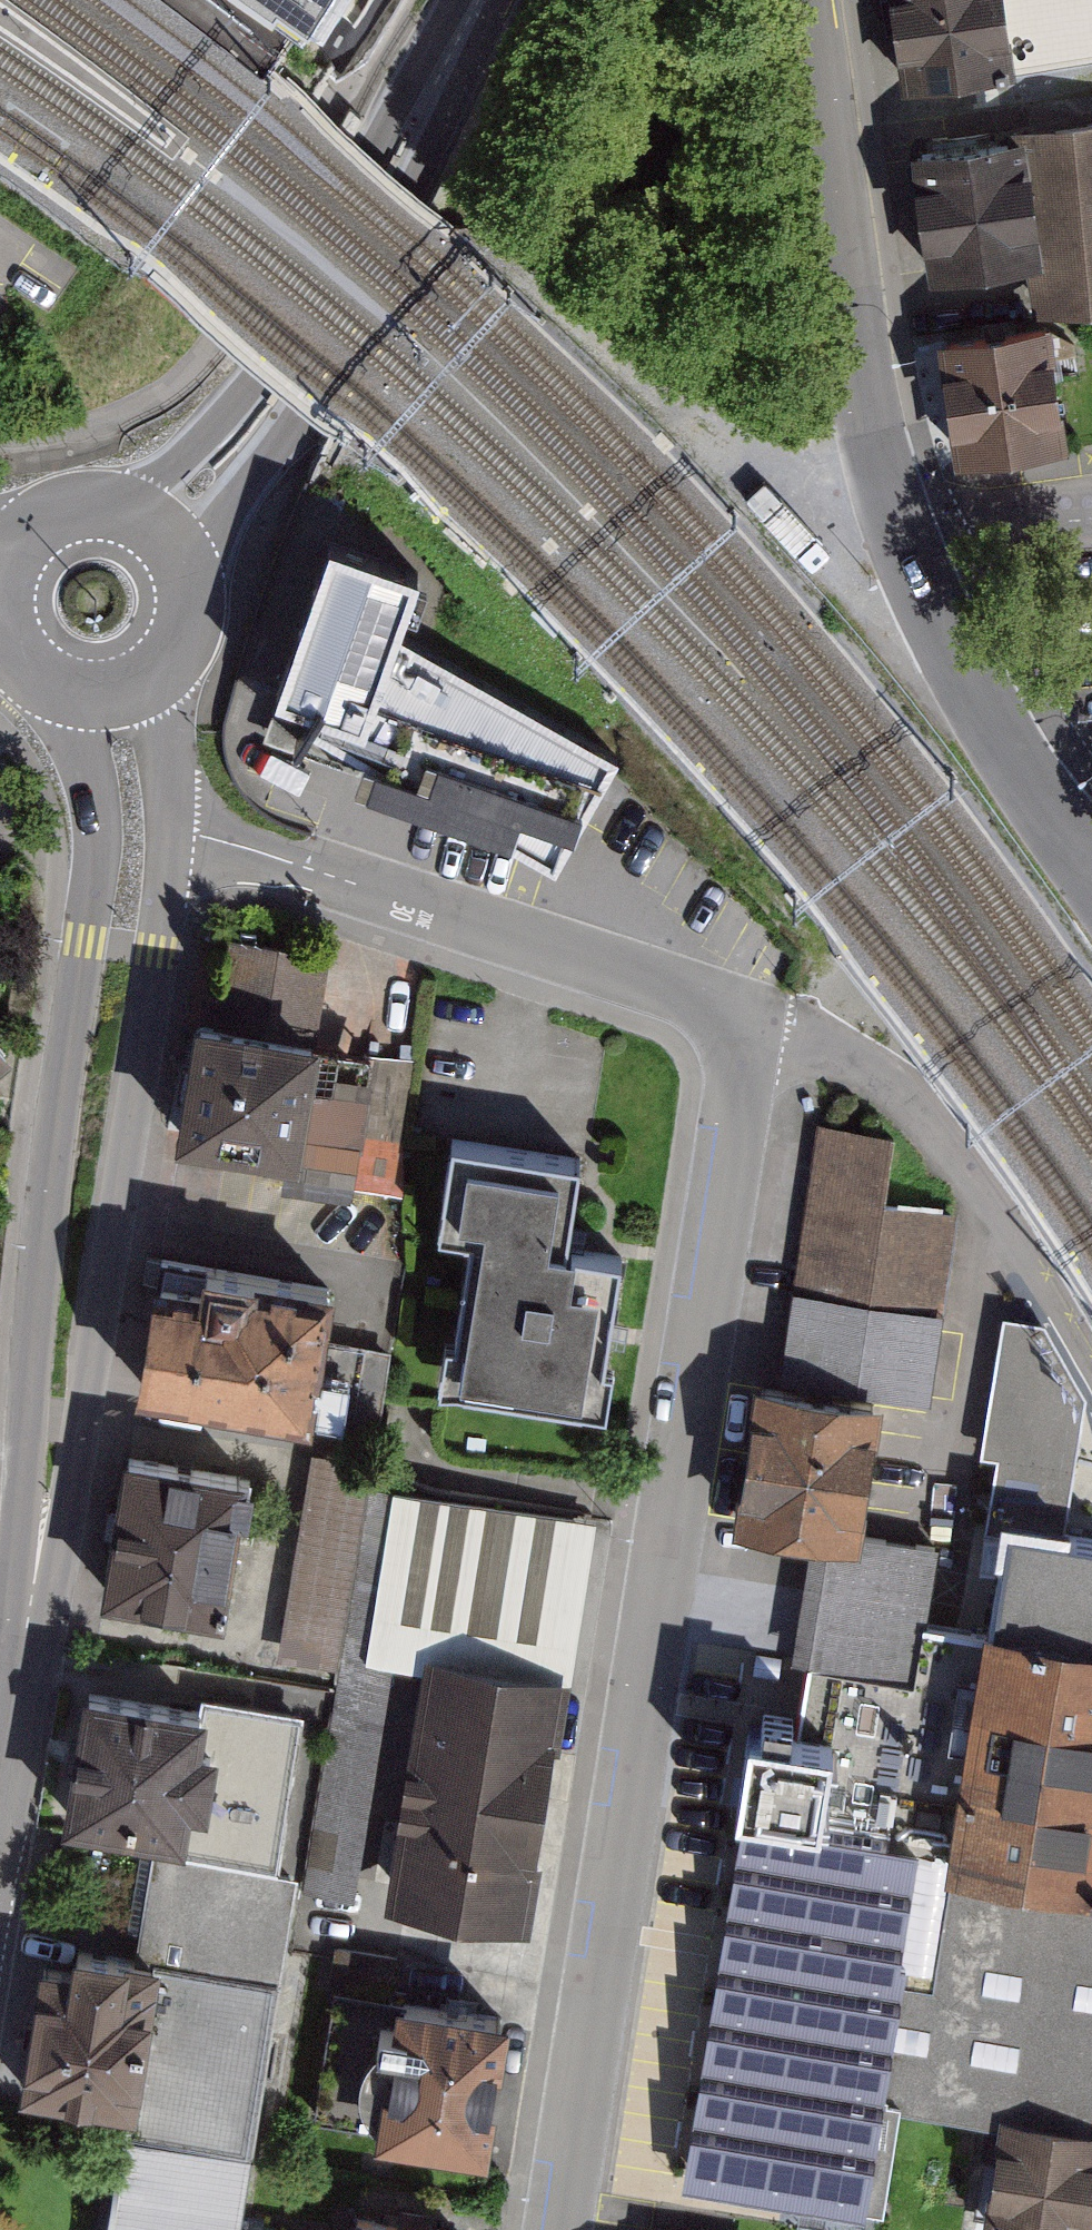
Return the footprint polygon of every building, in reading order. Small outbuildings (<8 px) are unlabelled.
[(332,9),(337,0),(318,0),(332,9)] [(996,60),(987,0),(887,0),(899,75),(996,60)] [(996,60),(998,67),(1091,53),(1091,0),(987,0),(996,60)] [(1003,132),(1008,139),(1024,248),(1029,300),(1091,300),(1091,121),(1003,132)] [(927,263),(1024,248),(1008,139),(910,154),(927,263)] [(952,451),(1050,436),(1033,327),(936,342),(952,451)] [(388,634),(409,568),(320,539),(271,691),(304,701),(293,722),(545,861),(605,754),(388,634)] [(307,1051),(186,1033),(168,1156),(289,1173),(307,1051)] [(10,1059),(0,1047),(0,1068),(10,1059)] [(780,1373),(913,1393),(942,1212),(873,1202),(883,1135),(819,1125),(780,1373)] [(559,1170),(446,1152),(432,1239),(468,1245),(444,1390),(609,1417),(633,1275),(544,1260),(559,1170)] [(329,1295),(188,1275),(184,1307),(144,1301),(129,1404),(310,1430),(329,1295)] [(845,1528),(864,1402),(754,1386),(735,1512),(821,1525),(845,1528)] [(256,1488),(123,1467),(100,1612),(233,1633),(256,1488)] [(307,1468),(287,1661),(349,1667),(369,1474),(307,1468)] [(1091,1642),(1091,1536),(1002,1522),(986,1625),(1091,1642)] [(700,2178),(872,2204),(888,2098),(868,2095),(904,1854),(879,1850),(926,1541),(845,1528),(821,1525),(778,1812),(756,1809),(700,2178)] [(941,1859),(1085,1882),(1091,1836),(1091,1642),(986,1625),(977,1624),(941,1859)] [(570,1688),(431,1666),(393,1910),(532,1931),(570,1688)] [(212,1709),(72,1691),(53,1833),(176,1849),(181,1814),(198,1816),(212,1709)] [(1089,2130),(1091,2111),(1091,1883),(1085,1882),(941,1859),(904,1854),(868,2095),(888,2098),(980,2113),(1089,2130)] [(157,1972),(67,1958),(63,1980),(37,1975),(17,2097),(134,2116),(157,1972)] [(509,2023),(389,2004),(368,2142),(488,2160),(509,2023)] [(1089,2130),(1074,2229),(1081,2229),(1091,2229),(1091,2111),(1089,2130)] [(965,2212),(1074,2229),(1089,2130),(980,2113),(965,2212)] [(108,2229),(240,2229),(247,2150),(115,2140),(108,2229)] [(353,2217),(351,2229),(429,2229),(353,2217)]
